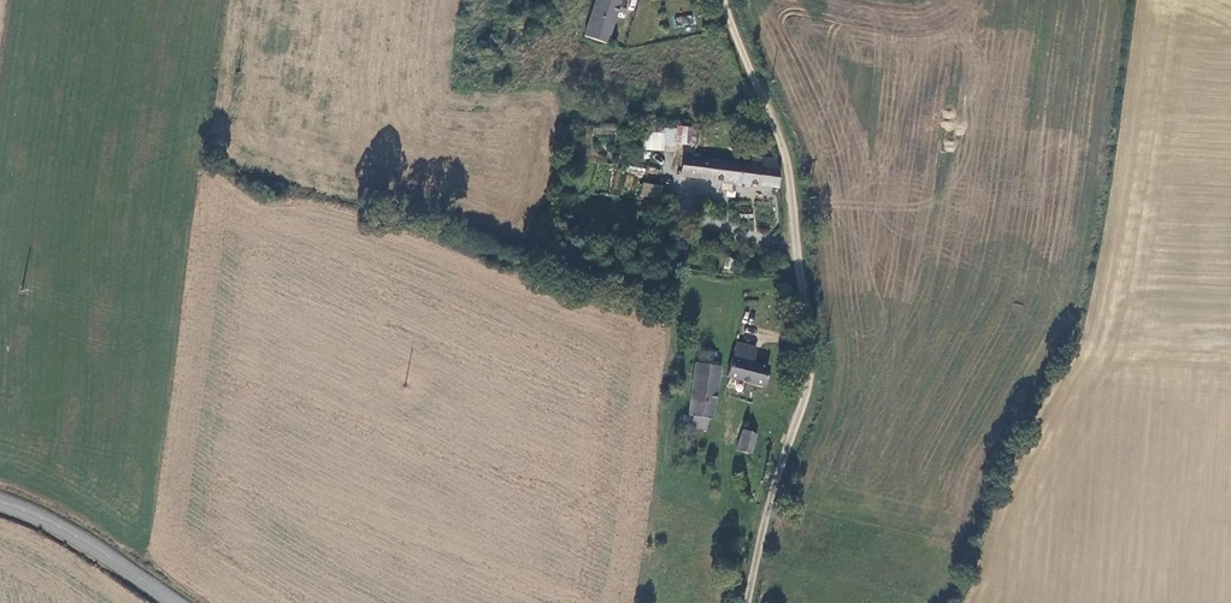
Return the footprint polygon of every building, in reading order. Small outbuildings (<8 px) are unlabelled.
[(585,40),(605,46),(618,0),(597,0),(585,40)] [(675,16),(676,30),(695,28),(694,15),(675,16)] [(674,144),(683,145),(685,128),(676,127),(674,144)] [(711,131),(708,129),(704,130),(702,133),(702,136),(704,139),(707,141),(710,140),(712,137),(712,134),(711,131)] [(680,177),(778,189),(779,170),(774,169),(775,159),(760,157),(759,167),(682,156),(680,177)] [(643,183),(640,196),(660,199),(662,186),(643,183)] [(749,347),(734,343),(730,358),(744,361),(749,347)] [(756,348),(749,347),(744,361),(752,363),(756,348)] [(763,387),(768,367),(752,363),(744,361),(730,358),(725,379),(763,387)] [(721,367),(694,363),(688,416),(690,416),(710,420),(714,421),(721,367)] [(708,433),(710,420),(690,416),(689,429),(708,433)] [(753,458),(760,435),(743,430),(736,452),(753,458)]
